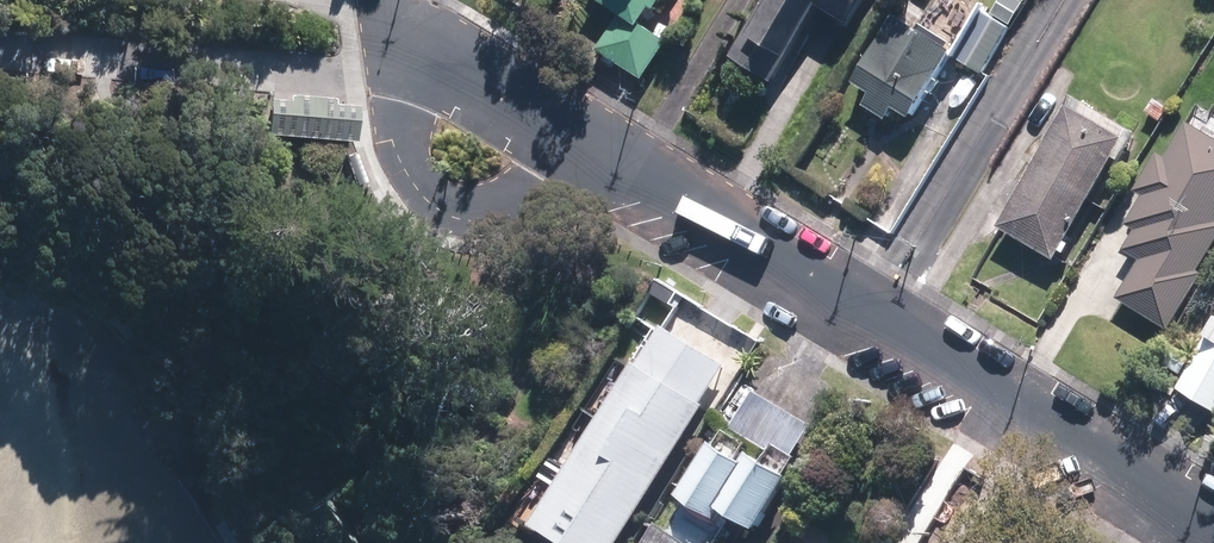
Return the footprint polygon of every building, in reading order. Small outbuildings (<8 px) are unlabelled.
[(617,11),(596,45),(645,76),(668,39),(644,24),(658,0),(600,0),(617,11)] [(730,55),(774,81),(821,3),(850,20),(862,0),(763,0),(730,55)] [(1010,28),(979,12),(955,57),(985,73),(1010,28)] [(912,115),(949,52),(891,18),(854,81),(871,91),(864,104),(887,118),(895,105),(912,115)] [(351,109),(267,101),(264,135),(348,143),(351,109)] [(1125,138),(1069,104),(996,224),(1052,258),(1125,138)] [(1171,328),(1204,271),(1199,268),(1213,243),(1213,137),(1188,122),(1168,155),(1159,150),(1135,189),(1145,194),(1129,222),(1138,227),(1125,248),(1143,258),(1119,298),(1171,328)] [(352,155),(342,159),(353,190),(364,186),(352,155)] [(1177,387),(1213,408),(1213,324),(1177,387)] [(534,525),(563,542),(617,542),(724,373),(665,336),(645,368),(636,363),(534,525)] [(794,452),(809,427),(743,386),(721,421),(767,450),(773,440),(794,452)] [(712,442),(678,493),(713,516),(719,507),(753,529),(786,478),(747,453),(741,462),(712,442)]
